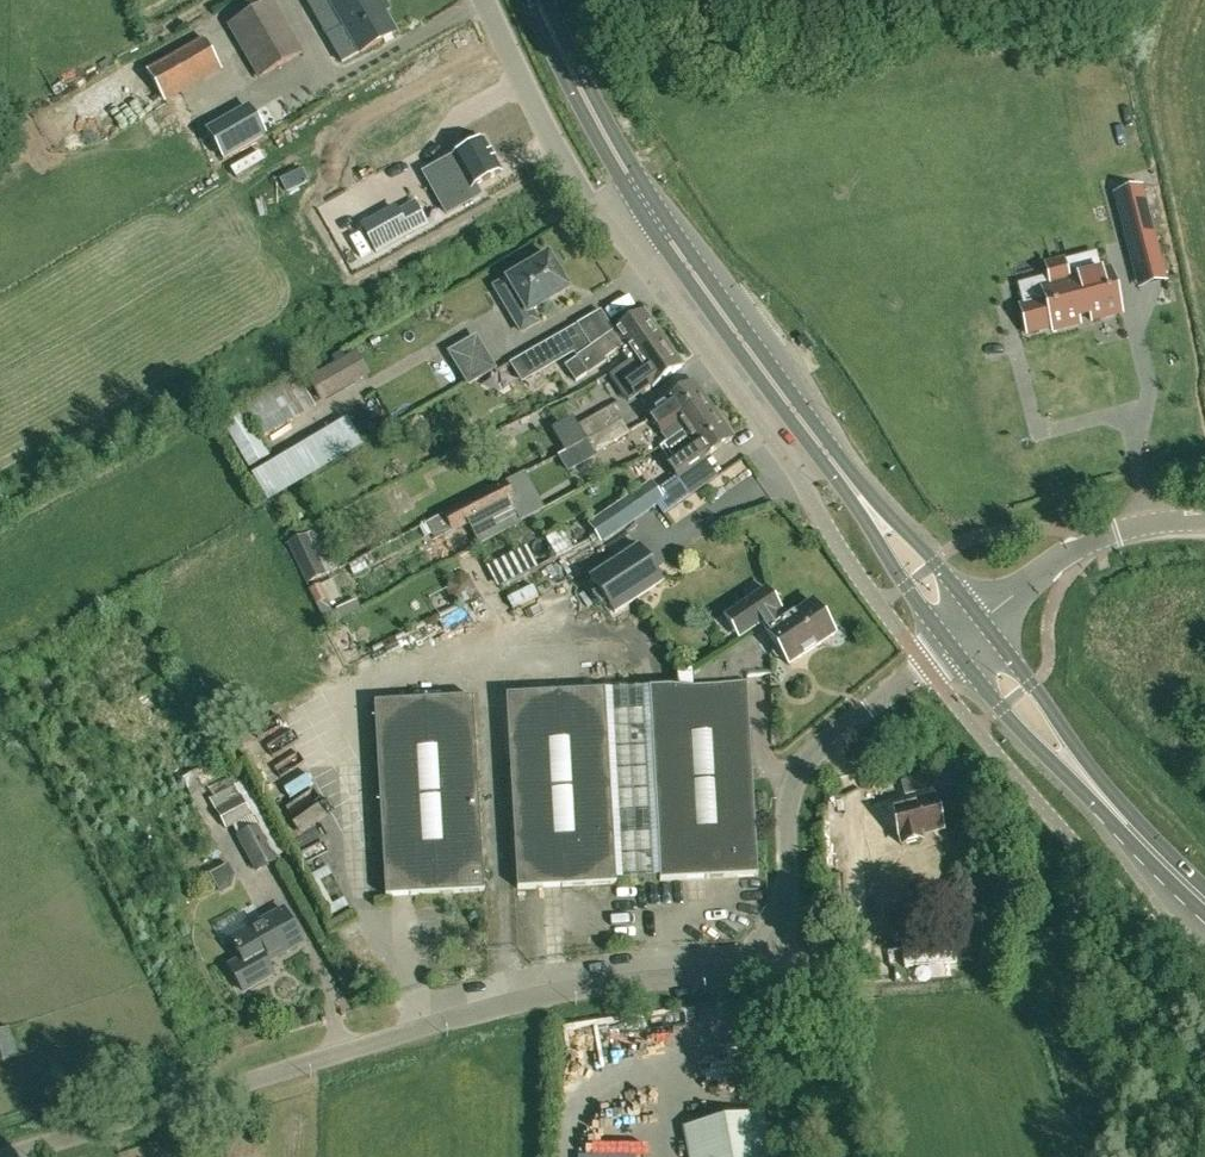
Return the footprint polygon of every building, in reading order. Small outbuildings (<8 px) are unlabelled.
[(302,52),(272,0),(228,25),(258,77),(302,52)] [(394,33),(376,1),(377,0),(334,0),(331,2),(334,8),(317,18),(326,34),(343,25),(360,53),(394,33)] [(204,40),(147,72),(166,105),(223,73),(204,40)] [(250,110),(208,134),(223,159),(264,134),(250,110)] [(460,172),(432,188),(447,214),(480,196),(475,187),(501,173),(483,141),(452,158),(460,172)] [(1165,282),(1141,187),(1115,193),(1140,288),(1165,282)] [(397,211),(363,230),(376,253),(426,226),(416,206),(399,215),(397,211)] [(568,292),(548,257),(526,269),(524,266),(507,276),(509,279),(506,281),(521,305),(508,313),(521,333),(537,324),(531,314),(568,292)] [(1048,276),(1018,284),(1024,306),(1020,307),(1027,333),(1051,327),(1052,331),(1080,323),(1079,317),(1089,314),(1091,321),(1122,313),(1110,269),(1069,279),(1069,280),(1064,260),(1045,265),(1048,276)] [(576,326),(547,343),(557,362),(573,353),(577,358),(588,375),(607,363),(605,360),(624,347),(633,359),(662,339),(643,313),(614,333),(615,333),(590,350),(587,345),(576,326)] [(634,361),(617,373),(627,386),(621,390),(629,403),(651,388),(653,390),(683,369),(662,339),(633,359),(634,361)] [(493,371),(475,340),(450,355),(468,385),(493,371)] [(530,353),(510,364),(521,383),(541,371),(530,353)] [(342,360),(309,378),(319,396),(323,393),(326,398),(355,382),(342,360)] [(713,412),(700,393),(693,384),(649,415),(669,443),(713,412)] [(587,440),(622,420),(614,406),(578,427),(586,441),(587,440)] [(733,441),(713,412),(669,443),(664,446),(674,461),(669,464),(678,478),(704,460),(705,461),(733,441)] [(587,440),(586,441),(593,454),(630,434),(622,420),(587,440)] [(243,461),(254,455),(237,424),(226,430),(243,461)] [(586,441),(559,455),(568,470),(594,455),(593,454),(586,441)] [(454,497),(458,505),(493,488),(489,479),(454,497)] [(504,483),(456,507),(443,515),(451,531),(452,533),(468,525),(515,501),(514,499),(504,483)] [(650,483),(588,527),(601,546),(663,503),(657,493),(650,483)] [(443,515),(427,523),(436,539),(451,531),(443,515)] [(579,547),(568,528),(547,540),(559,559),(579,547)] [(304,536),(287,545),(307,584),(324,576),(314,557),(304,536)] [(662,582),(638,547),(590,579),(614,614),(662,582)] [(516,551),(489,565),(500,585),(526,571),(516,551)] [(450,581),(447,591),(452,600),(462,604),(471,599),(474,589),(469,579),(459,576),(450,581)] [(320,586),(310,592),(318,608),(329,603),(320,586)] [(789,666),(835,635),(812,602),(781,622),(777,615),(783,612),(769,590),(724,618),(738,640),(761,625),(789,666)] [(753,779),(747,683),(684,687),(650,689),(659,882),(758,876),(758,869),(753,779)] [(659,882),(650,689),(507,697),(518,890),(659,882)] [(473,698),(375,704),(386,897),(484,891),(473,698)] [(190,764),(198,778),(219,766),(211,752),(190,764)] [(190,764),(175,771),(186,793),(200,787),(190,764)] [(233,828),(239,839),(257,829),(259,827),(253,815),(251,816),(235,786),(209,799),(225,831),(233,828)] [(936,799),(871,815),(876,835),(884,833),(887,847),(901,843),(902,847),(923,842),(923,839),(944,834),(936,799)] [(276,862),(257,829),(239,839),(257,872),(276,862)] [(186,857),(191,870),(216,859),(211,846),(186,857)] [(242,914),(218,927),(225,941),(229,938),(230,940),(242,960),(229,967),(244,993),(274,976),(266,964),(302,944),(283,910),(250,929),(242,914)] [(784,993),(784,981),(772,982),(772,994),(784,993)] [(764,1113),(684,1128),(689,1156),(772,1156),(764,1113)]
